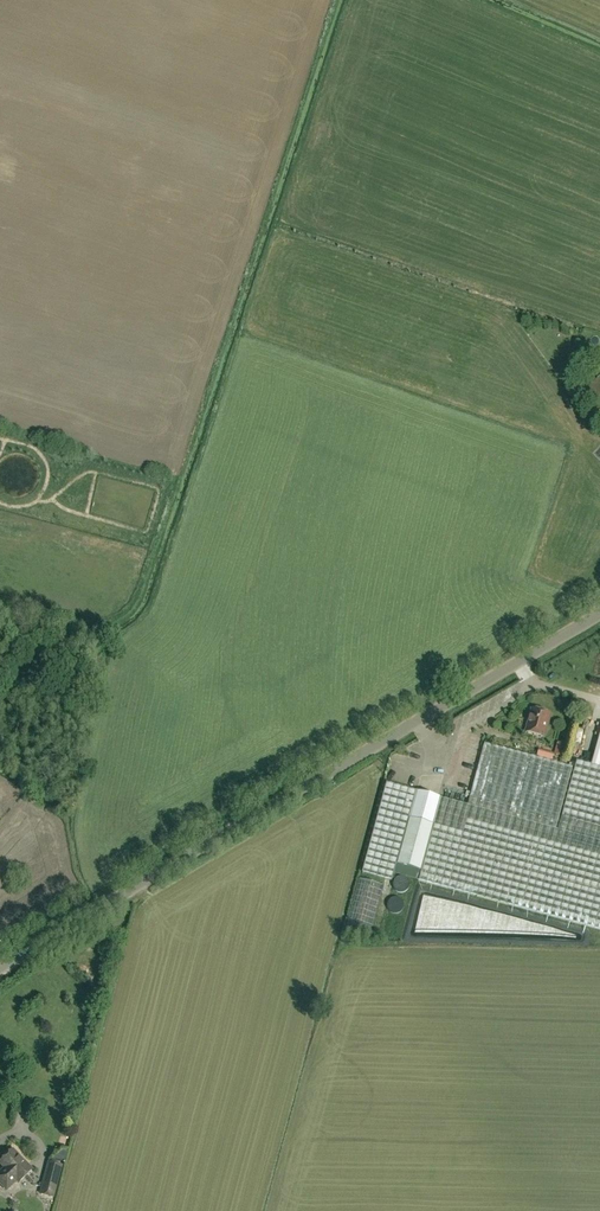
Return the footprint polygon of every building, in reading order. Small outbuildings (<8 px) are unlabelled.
[(582,395),(599,413),(599,376),(582,395)] [(550,715),(532,710),(526,733),(543,737),(550,715)] [(591,766),(599,768),(599,731),(591,766)] [(572,767),(485,744),(469,805),(556,828),(572,767)] [(591,766),(576,761),(558,830),(440,798),(436,812),(433,825),(420,871),(417,881),(430,884),(599,930),(599,768),(591,766)] [(385,783),(361,872),(391,880),(407,818),(410,819),(431,825),(438,798),(385,783)] [(397,865),(420,871),(433,825),(431,825),(410,819),(397,865)] [(5,1168),(0,1173),(0,1184),(6,1190),(16,1180),(21,1184),(33,1172),(12,1150),(0,1163),(5,1168)] [(49,1163),(41,1195),(52,1198),(61,1166),(49,1163)]
